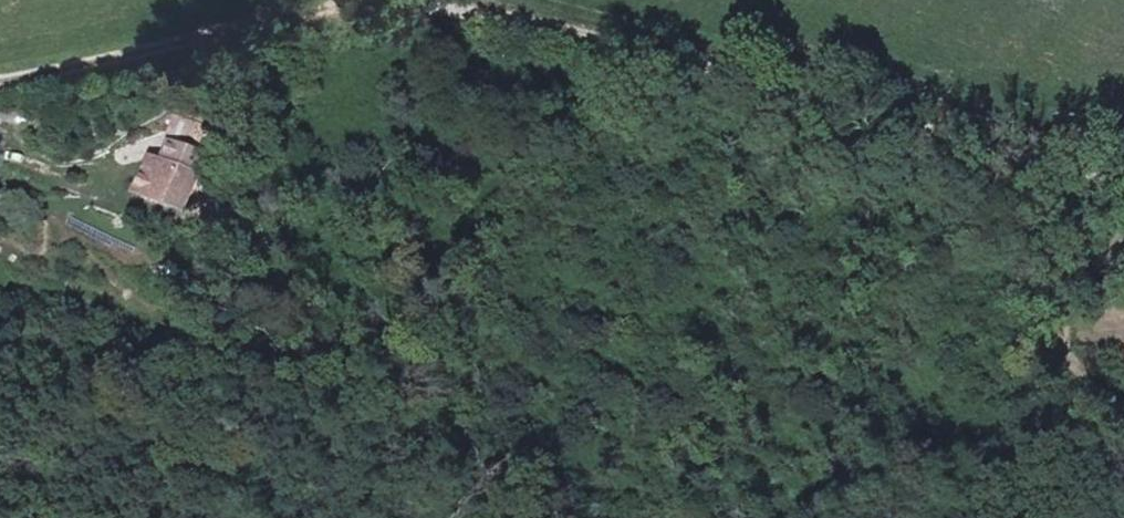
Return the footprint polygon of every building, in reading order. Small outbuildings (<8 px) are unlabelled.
[(201,164),(179,157),(176,167),(196,175),(198,175),(201,164)] [(176,167),(149,158),(139,188),(183,206),(196,175),(176,167)]
